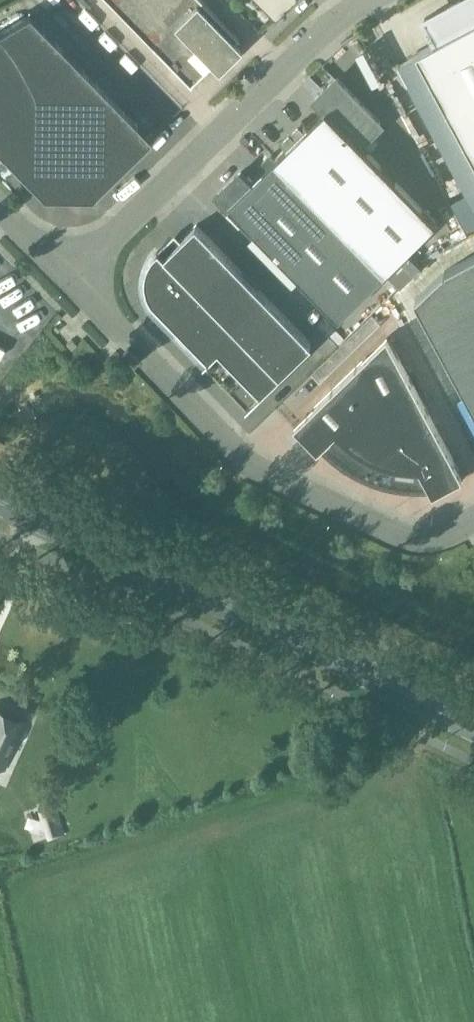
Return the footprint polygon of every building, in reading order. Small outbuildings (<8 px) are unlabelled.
[(135,97),(138,94),(154,110),(171,94),(153,75),(145,82),(123,60),(104,40),(111,33),(79,0),(41,0),(135,97)] [(225,65),(241,49),(234,42),(238,38),(239,39),(239,38),(202,0),(107,0),(191,86),(192,85),(191,84),(211,64),(218,72),(225,65)] [(292,0),(258,0),(274,17),(292,0)] [(418,53),(473,158),(473,0),(460,0),(425,18),(438,42),(418,53)] [(92,195),(151,138),(29,12),(0,29),(0,151),(43,195),(92,196),(92,195)] [(326,109),(275,159),(250,184),(240,173),(218,194),(256,233),(257,232),(340,318),(437,223),(361,144),(382,123),(337,78),(316,99),(326,109)] [(248,407),(281,375),(313,344),(197,225),(164,257),(158,251),(155,255),(152,258),(151,261),(149,264),(148,268),(147,272),(146,274),(146,277),(146,280),(147,284),(147,288),(148,290),(149,293),(150,297),(153,300),(154,302),(209,359),(205,362),(248,407)] [(445,271),(416,299),(473,407),(473,256),(445,271)] [(387,337),(367,356),(295,427),(319,451),(325,445),(331,452),(338,458),(346,464),(354,469),(363,473),(372,477),(381,481),(391,483),(400,485),(410,486),(420,486),(429,486),(433,495),(464,478),(388,336),(387,337)] [(7,767),(26,725),(0,713),(0,764),(7,767)] [(34,810),(49,837),(63,829),(48,802),(34,810)] [(23,814),(32,840),(44,836),(35,811),(23,814)]
